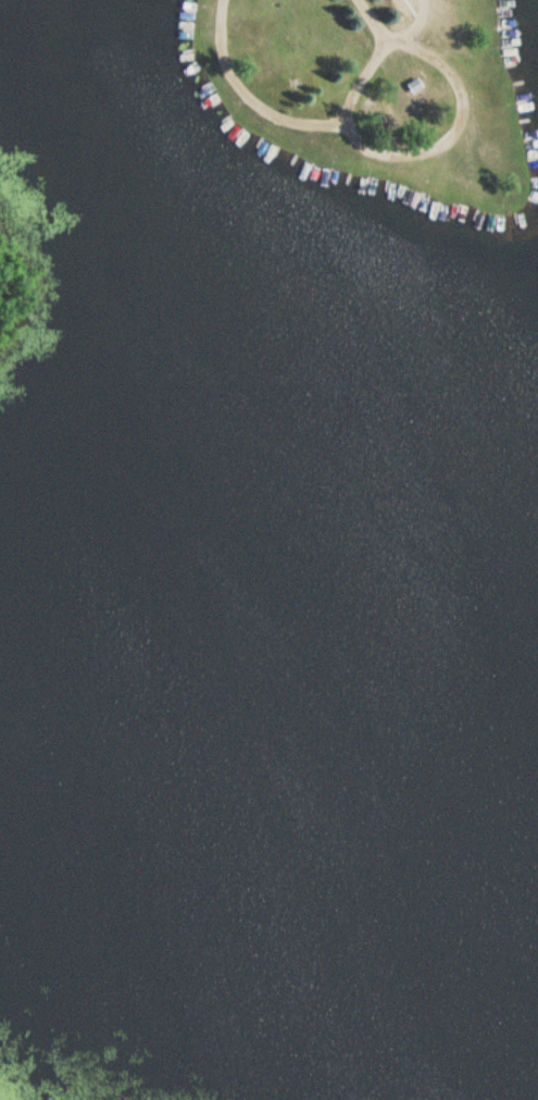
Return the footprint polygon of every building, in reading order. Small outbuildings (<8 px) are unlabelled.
[(406,86),(412,94),(422,88),(416,79),(406,86)]
